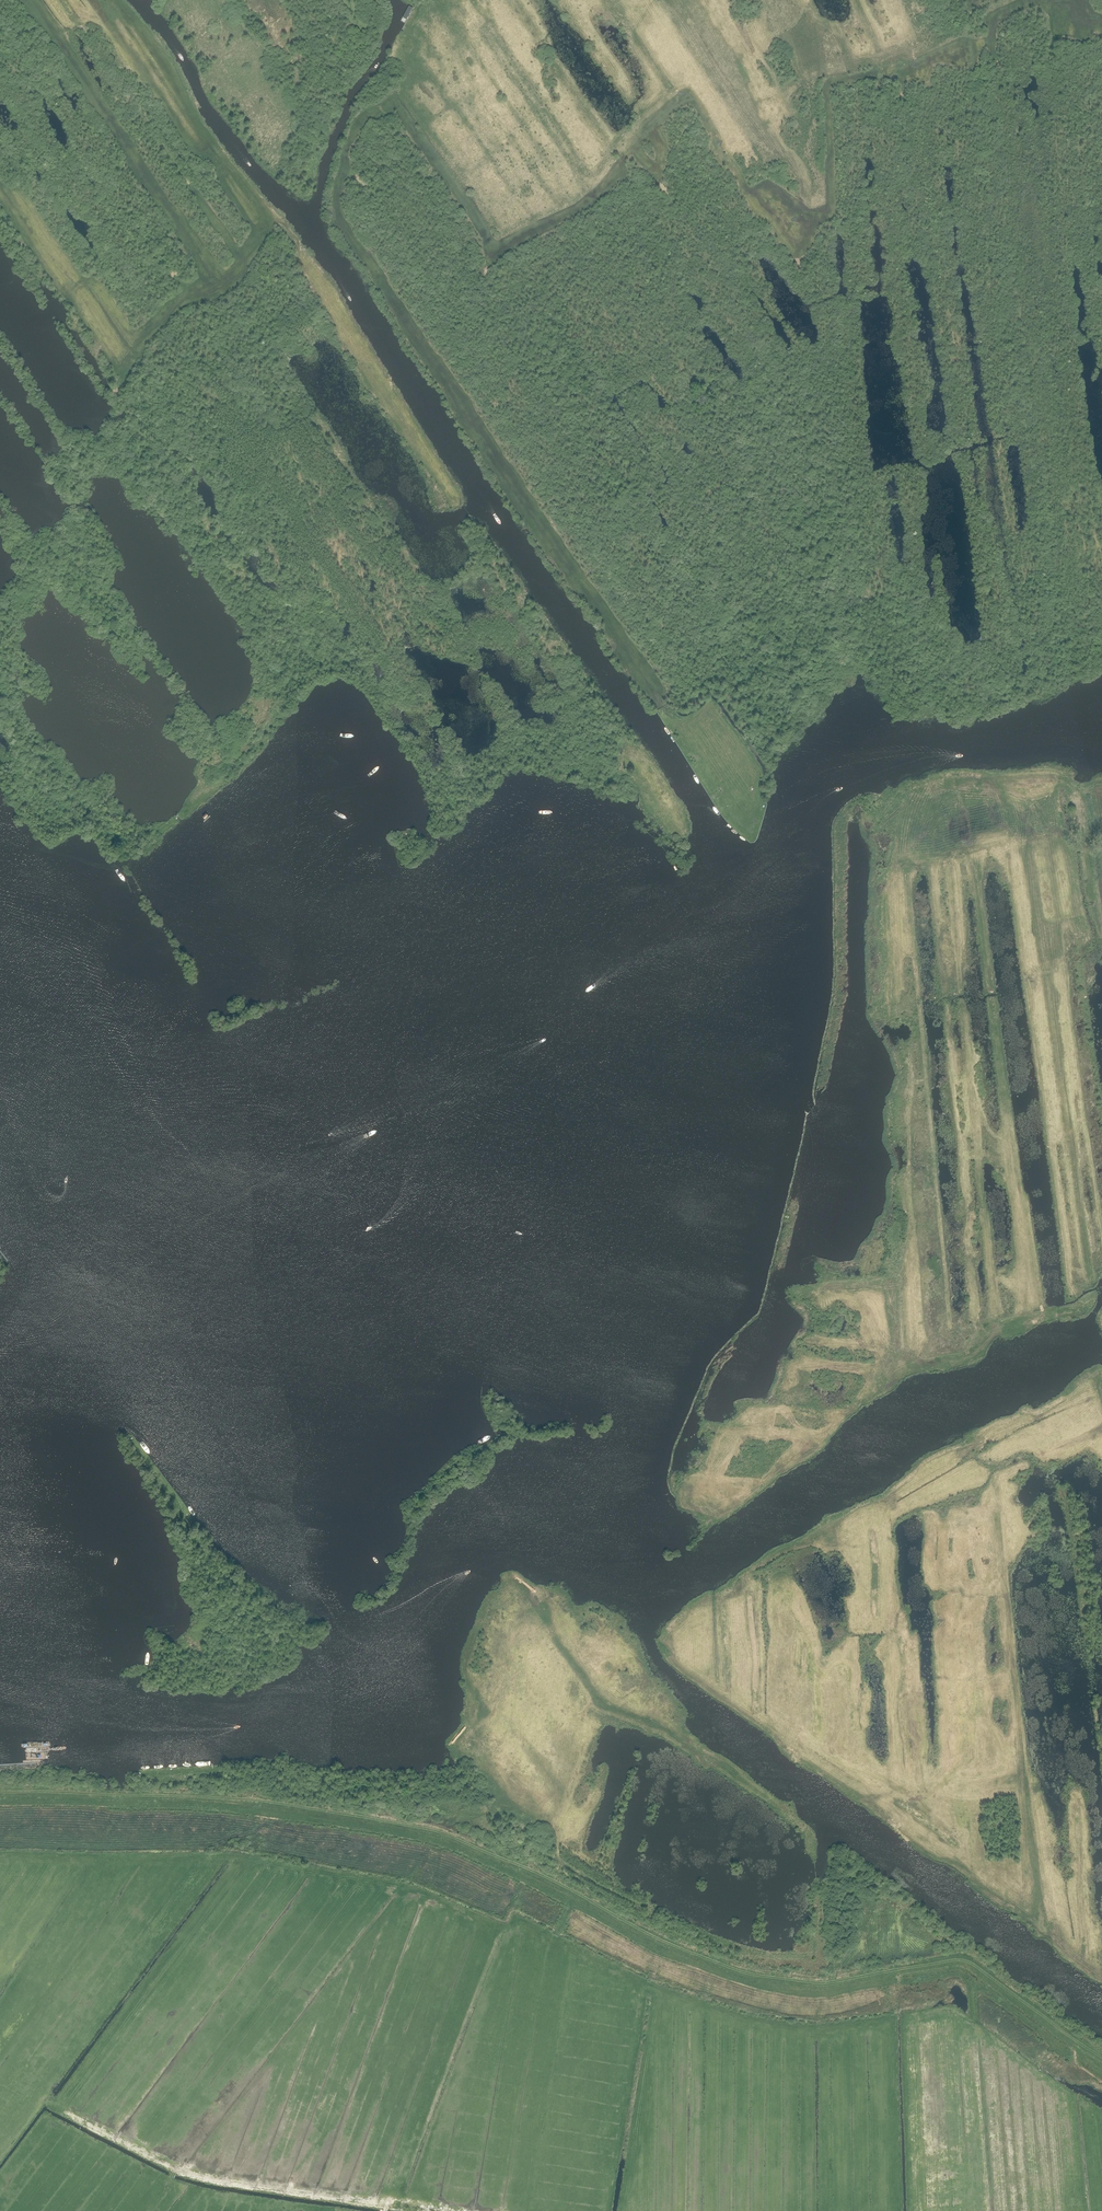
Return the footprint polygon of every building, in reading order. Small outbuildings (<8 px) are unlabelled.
[(414,8),(409,6),(400,21),(405,24),(414,8)]
